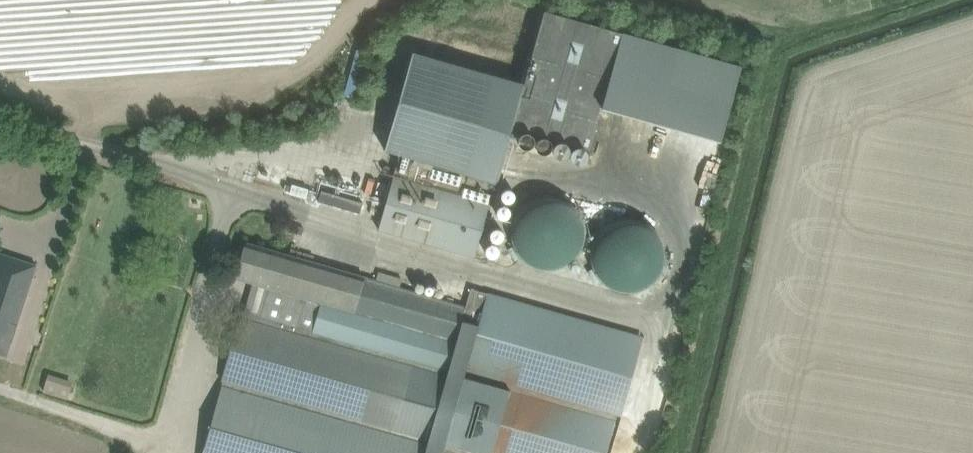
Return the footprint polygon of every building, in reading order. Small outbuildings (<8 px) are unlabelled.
[(544,10),(524,84),(511,127),(590,149),(602,106),(608,85),(608,83),(611,74),(612,71),(614,64),(623,32),(544,10)] [(602,106),(602,107),(720,140),(741,66),(623,32),(614,64),(612,71),(611,74),(608,83),(608,85),(602,106)] [(400,152),(496,179),(511,127),(524,84),(412,52),(384,150),(399,154),(400,152)] [(399,154),(378,229),(475,257),(496,179),(400,152),(399,154)] [(360,198),(319,185),(317,189),(305,185),(305,184),(289,179),(286,190),(302,195),(304,188),(317,191),(315,198),(357,210),(360,198)] [(511,229),(511,233),(511,236),(511,239),(512,242),(513,245),(514,249),(516,251),(518,254),(520,257),(522,259),(525,261),(527,263),(530,265),(533,267),(536,268),(539,269),(542,269),(546,270),(549,270),(552,270),(556,269),(559,268),(562,267),(565,266),(568,264),(571,263),(573,260),(576,258),(578,256),(580,253),(581,250),(583,247),(584,244),(585,241),(585,238),(586,234),(586,231),(585,228),(585,225),(584,221),(583,218),(582,215),(580,213),(578,210),(576,208),(574,205),(571,203),(569,201),(566,200),(563,198),(560,197),(557,196),(554,196),(551,195),(547,195),(544,195),(541,196),(538,197),(535,198),(532,199),(529,200),(526,202),(524,204),(522,206),(519,209),(517,211),(516,214),(514,217),(513,220),(512,223),(511,226),(511,229)] [(591,252),(590,255),(591,258),(591,262),(592,265),(593,268),(594,271),(596,274),(597,277),(599,279),(602,282),(604,284),(607,286),(610,288),(613,289),(616,290),(619,291),(622,292),(625,292),(629,292),(632,292),(635,292),(638,291),(641,290),(645,288),(647,287),(650,285),(653,283),(655,281),(657,278),(659,275),(661,273),(662,270),(663,266),(664,263),(665,260),(665,257),(665,253),(665,250),(664,247),(663,244),(662,241),(661,238),(659,235),(658,233),(656,230),(653,228),(651,226),(648,224),(646,222),(643,221),(640,220),(637,219),(633,218),(630,218),(627,218),(624,218),(621,218),(617,219),(614,220),(611,221),(609,223),(606,225),(603,227),(601,229),(599,231),(597,234),(595,237),(594,239),(593,242),(592,245),(591,249),(591,252)] [(614,414),(618,415),(641,336),(471,288),(466,307),(364,276),(246,243),(236,277),(255,282),(269,286),(265,299),(260,316),(243,311),(223,381),(211,423),(203,452),(603,452),(614,414)] [(6,356),(29,287),(0,278),(0,354),(6,356)] [(48,376),(44,390),(70,398),(74,384),(48,376)]
